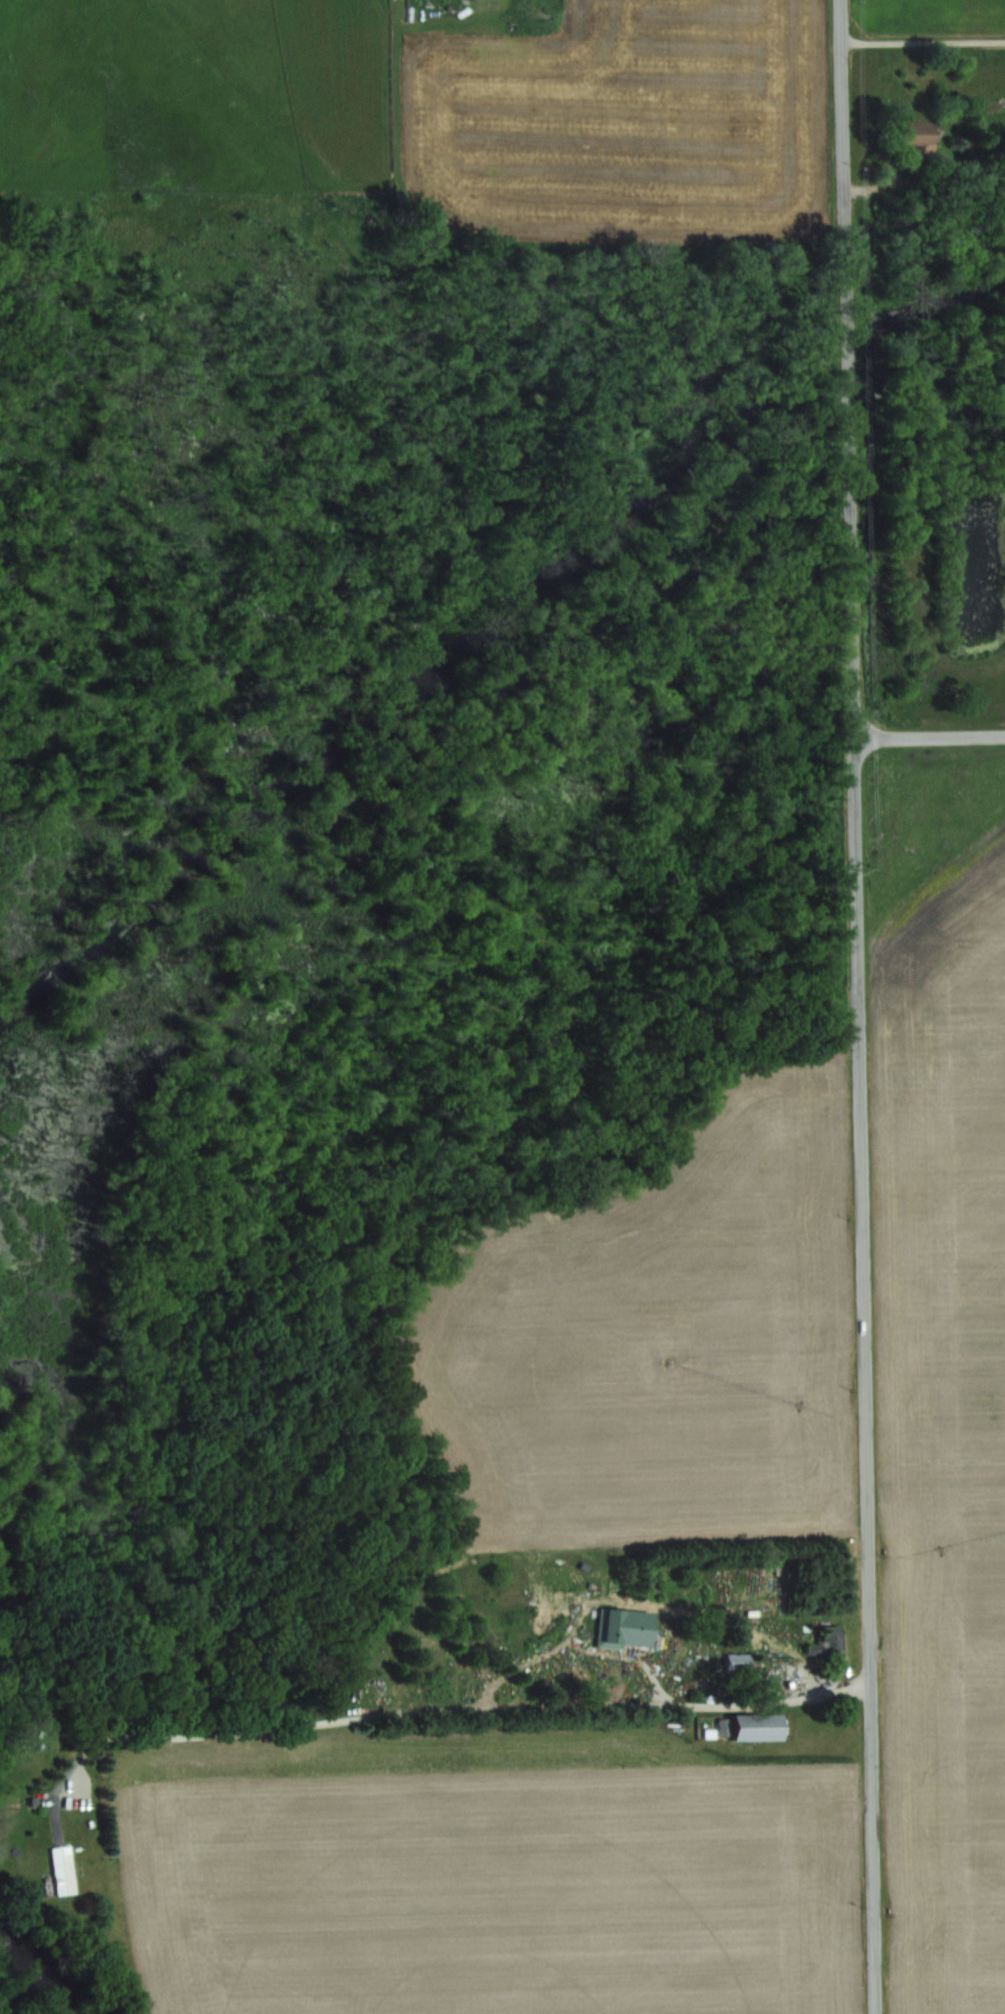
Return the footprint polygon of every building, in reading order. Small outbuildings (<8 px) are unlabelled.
[(935,121),(900,121),(900,145),(912,145),(912,152),(935,152),(935,121)] [(840,1625),(820,1625),(820,1643),(805,1643),(805,1656),(840,1656),(840,1625)] [(725,1653),(725,1673),(748,1673),(748,1653),(725,1653)] [(729,1740),(779,1740),(779,1714),(729,1714),(729,1740)] [(76,1892),(69,1844),(50,1847),(56,1895),(76,1892)]
